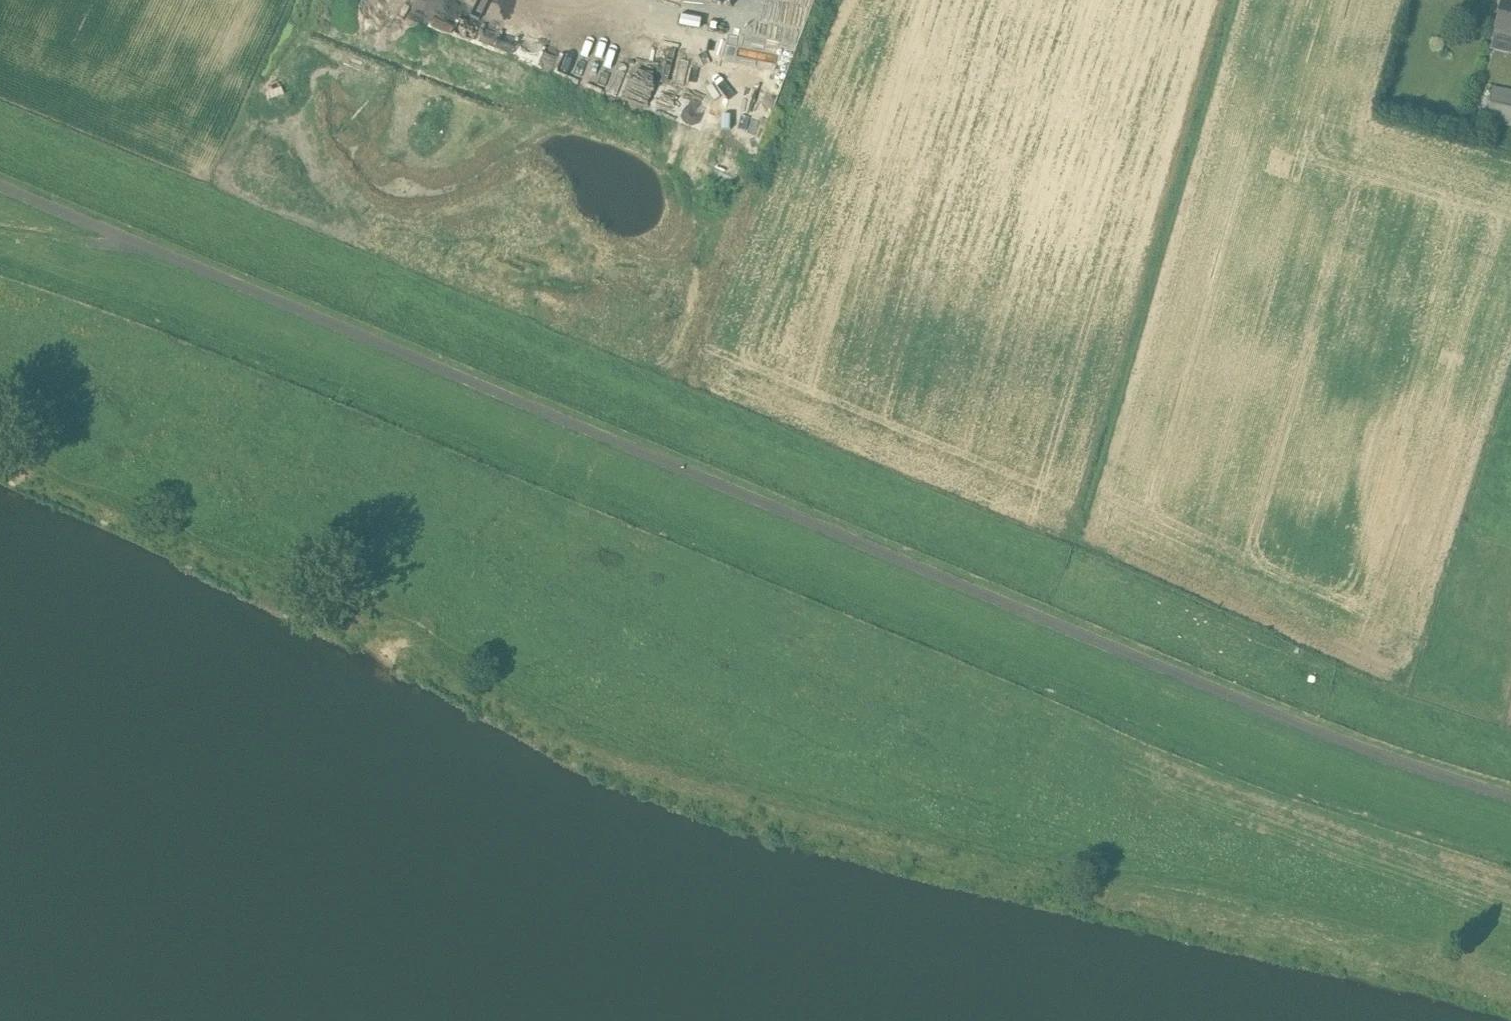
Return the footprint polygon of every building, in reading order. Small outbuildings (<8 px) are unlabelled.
[(1502,1),(1493,34),(1510,39),(1510,4),(1502,1)] [(1492,87),(1485,122),(1510,128),(1510,91),(1492,87)] [(1484,142),(1493,145),(1496,135),(1487,132),(1484,142)]
